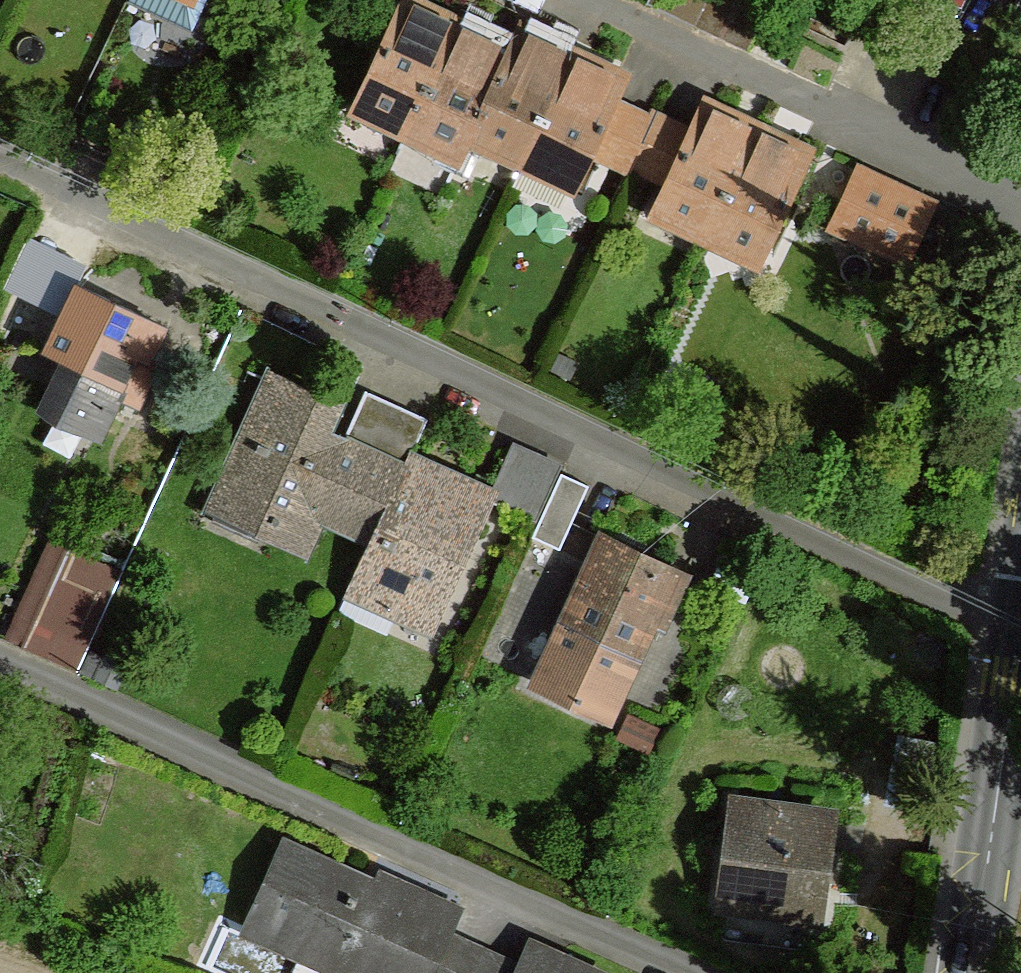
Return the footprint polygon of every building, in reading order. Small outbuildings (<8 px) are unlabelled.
[(128,2),(192,31),(206,0),(129,0),(128,2)] [(410,126),(456,27),(443,21),(404,2),(358,100),(410,126)] [(474,131),(510,52),(456,27),(410,126),(463,150),(474,131)] [(525,155),(573,58),(520,33),(510,52),(474,131),(525,155)] [(616,100),(624,82),(573,58),(525,155),(579,181),(589,158),(616,100)] [(633,173),(657,118),(616,100),(589,158),(630,178),(633,173)] [(709,230),(755,132),(701,107),(691,128),(665,187),(657,204),(709,230)] [(665,187),(691,128),(659,113),(657,118),(633,173),(665,187)] [(755,132),(709,230),(764,255),(808,156),(755,132)] [(934,205),(858,171),(832,225),(908,261),(934,205)] [(52,251),(30,241),(13,278),(36,288),(52,251)] [(147,360),(164,327),(78,285),(46,352),(67,362),(45,407),(99,433),(117,397),(137,407),(158,365),(147,360)] [(373,534),(400,473),(339,445),(318,436),(330,408),(273,383),(224,494),(278,518),(272,532),(301,545),(317,509),(373,534)] [(363,390),(339,445),(400,473),(405,462),(425,416),(363,390)] [(511,442),(484,498),(533,519),(558,463),(511,442)] [(428,583),(442,589),(484,498),(405,462),(400,473),(373,534),(349,586),(414,615),(428,583)] [(589,486),(561,473),(539,522),(533,536),(561,549),(572,524),(589,486)] [(572,524),(561,549),(592,562),(603,537),(572,524)] [(676,571),(603,537),(592,562),(538,680),(611,713),(676,571)] [(116,573),(69,550),(35,626),(84,646),(116,573)] [(659,728),(626,713),(616,737),(649,752),(659,728)] [(829,815),(737,803),(724,901),(815,914),(829,815)] [(445,936),(453,921),(421,909),(426,898),(380,878),(375,887),(284,845),(247,928),(292,949),(300,931),(366,962),(361,972),(430,972),(445,936)] [(482,953),(445,936),(430,972),(474,972),(482,953)] [(519,970),(482,953),(474,972),(518,972),(519,970)] [(526,955),(519,970),(518,972),(591,972),(562,960),(558,968),(526,955)]
